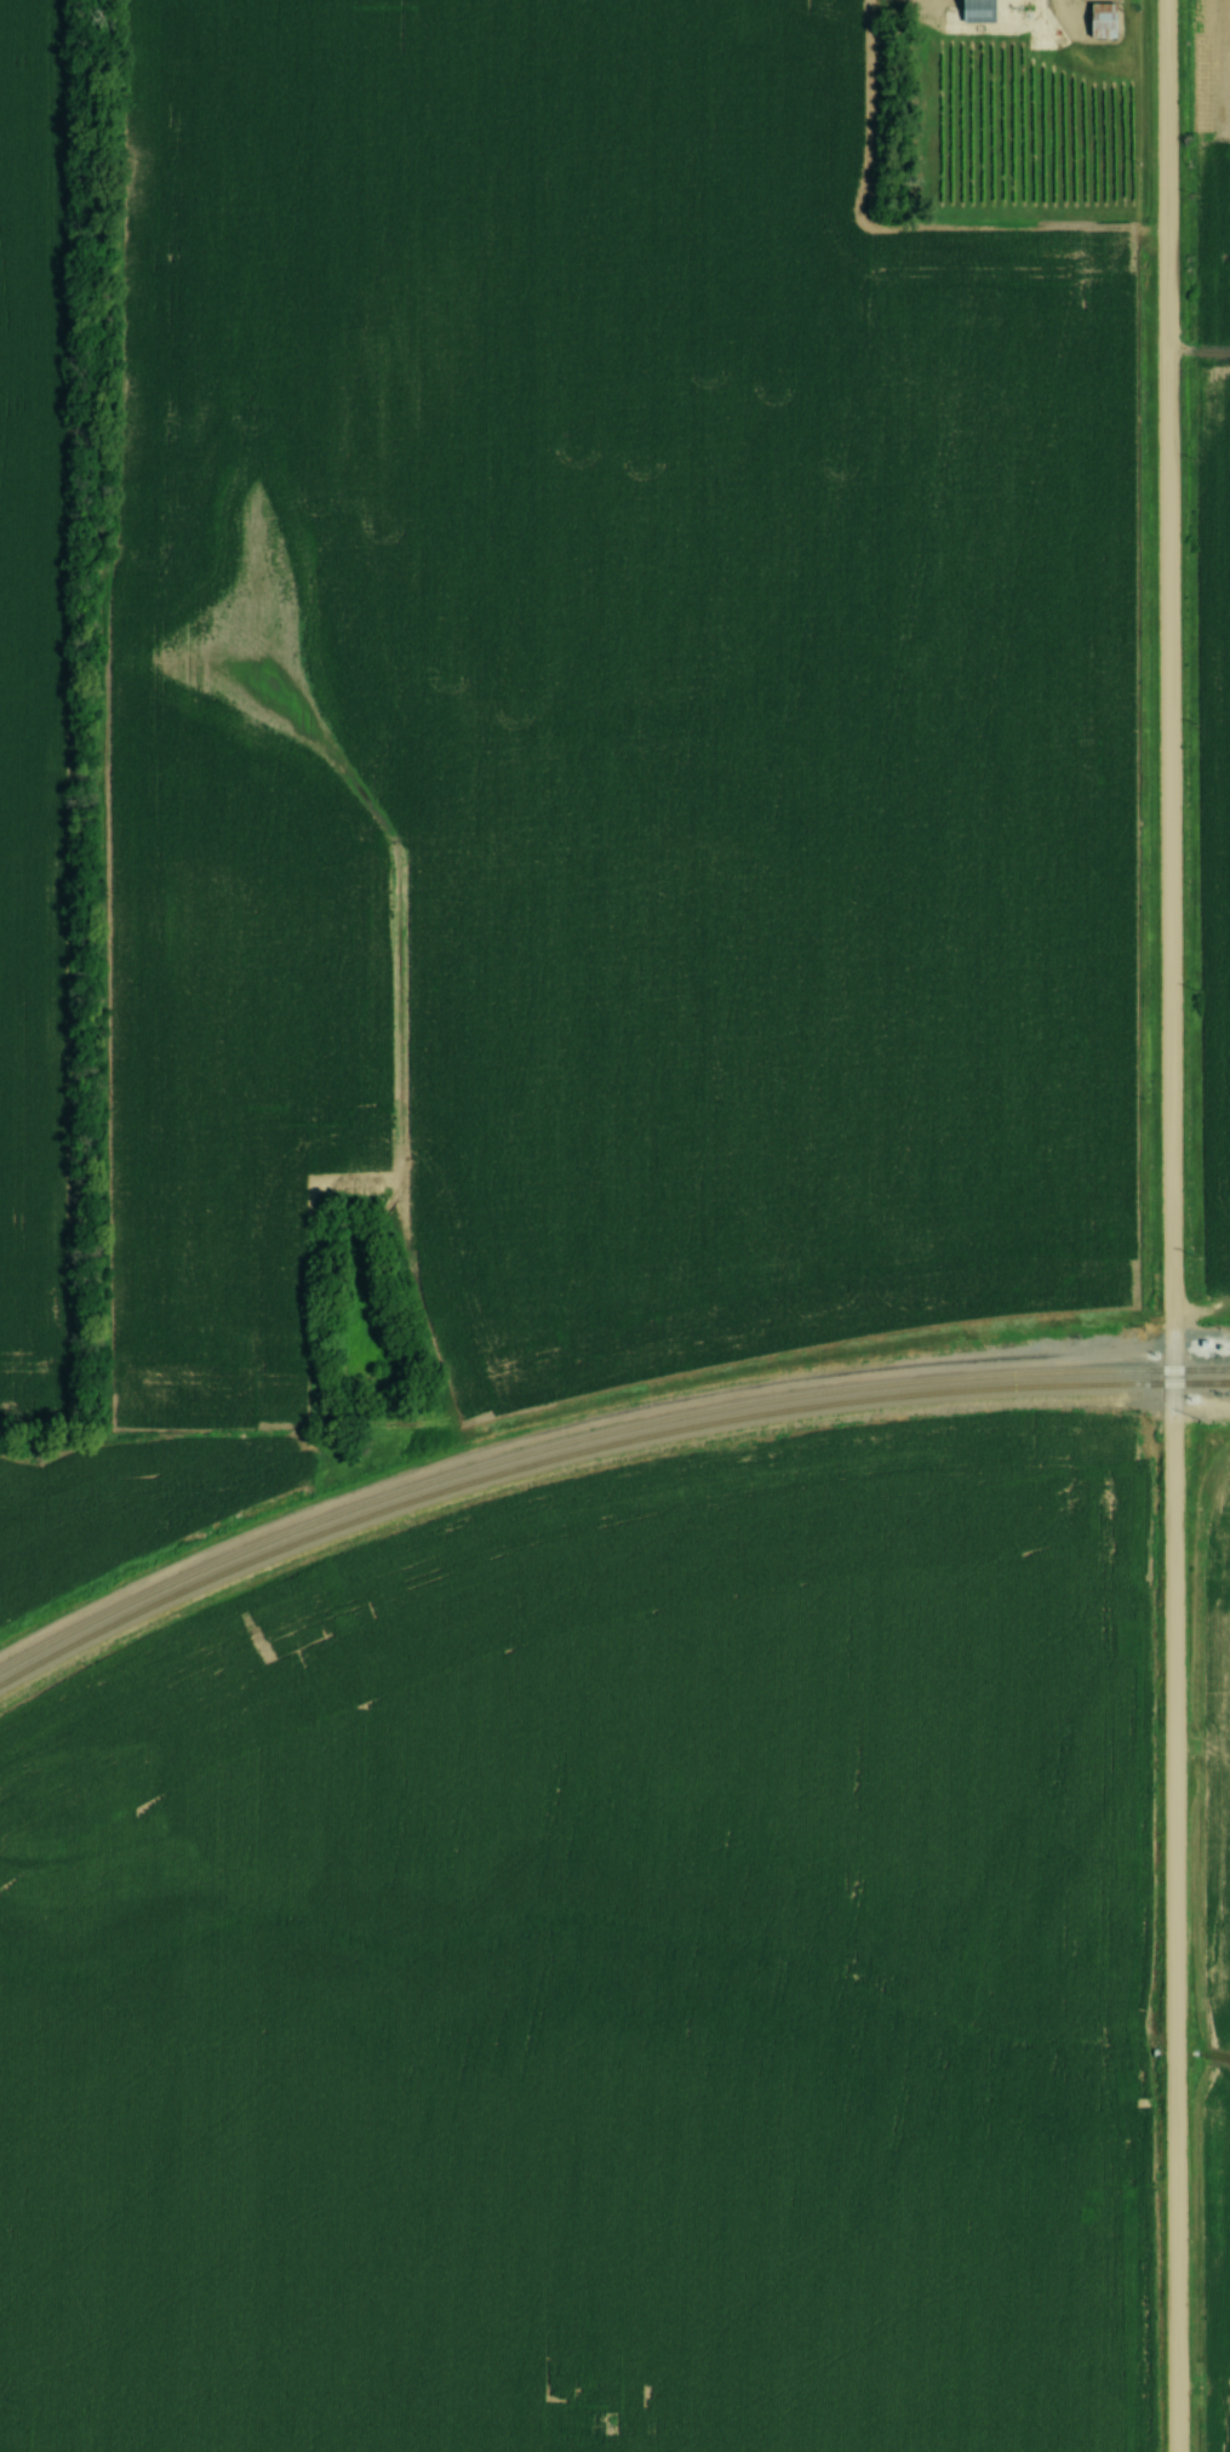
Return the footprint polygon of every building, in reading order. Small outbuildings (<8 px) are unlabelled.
[(957,25),(990,25),(990,0),(957,0),(957,25)] [(1087,5),(1087,40),(1113,40),(1113,5),(1087,5)]
